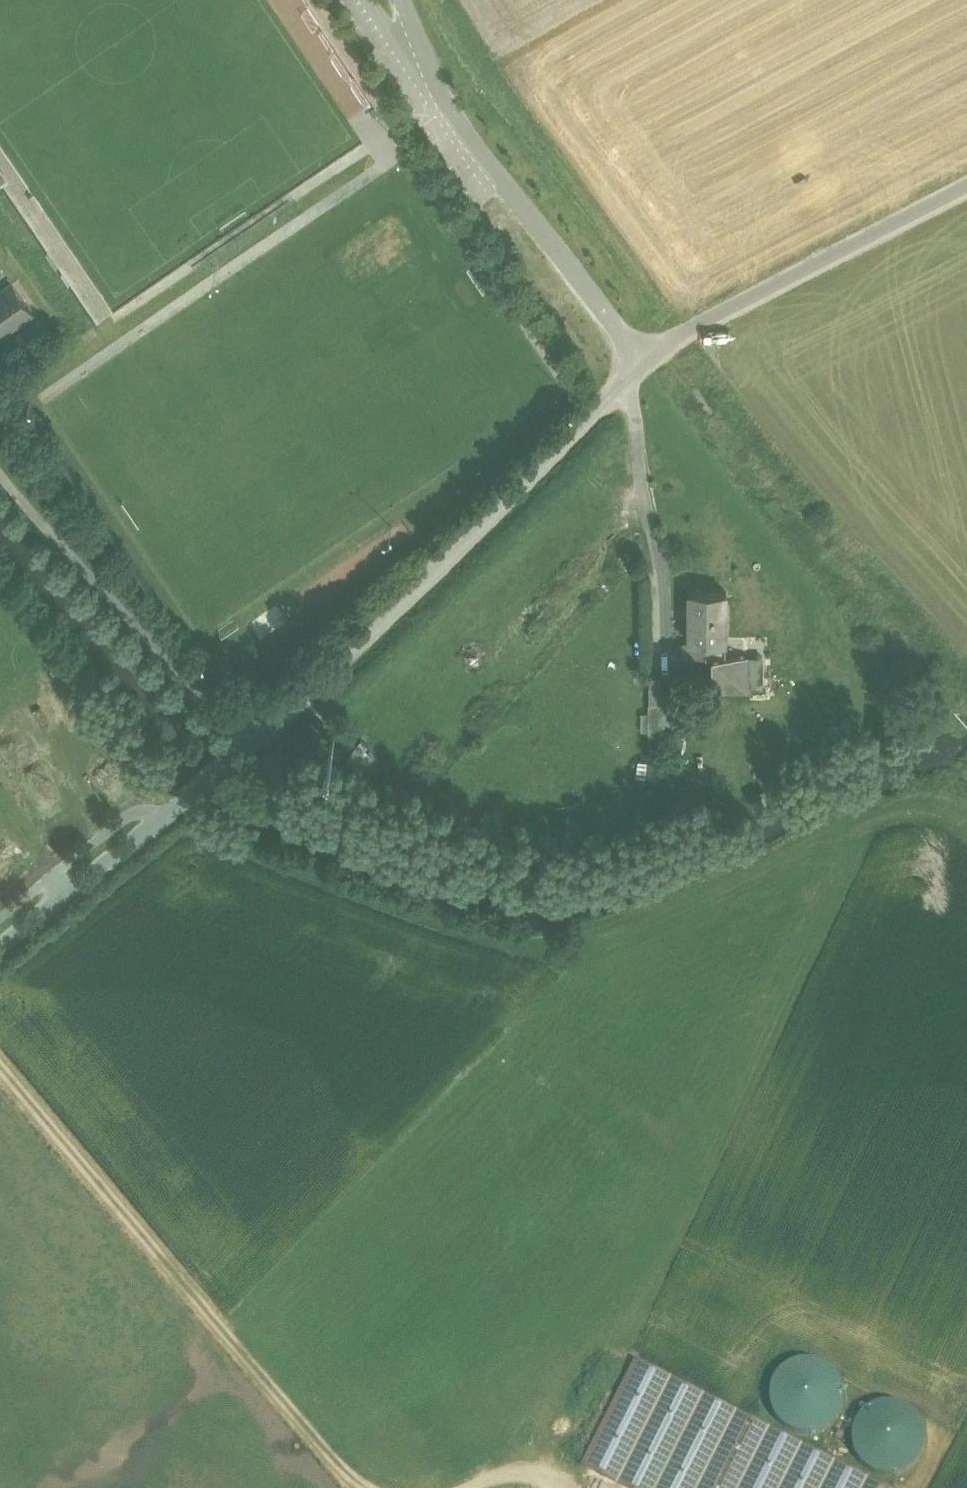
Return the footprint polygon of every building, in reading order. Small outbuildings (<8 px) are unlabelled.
[(4,179),(13,173),(0,154),(0,173),(4,179)] [(0,291),(0,327),(3,333),(33,312),(13,282),(0,291)] [(727,591),(691,591),(691,641),(707,641),(707,655),(714,656),(714,655),(727,655),(727,591)] [(727,655),(714,655),(714,656),(713,688),(747,689),(747,656),(727,655)] [(638,1365),(586,1468),(624,1487),(880,1487),(754,1424),(638,1365)]
